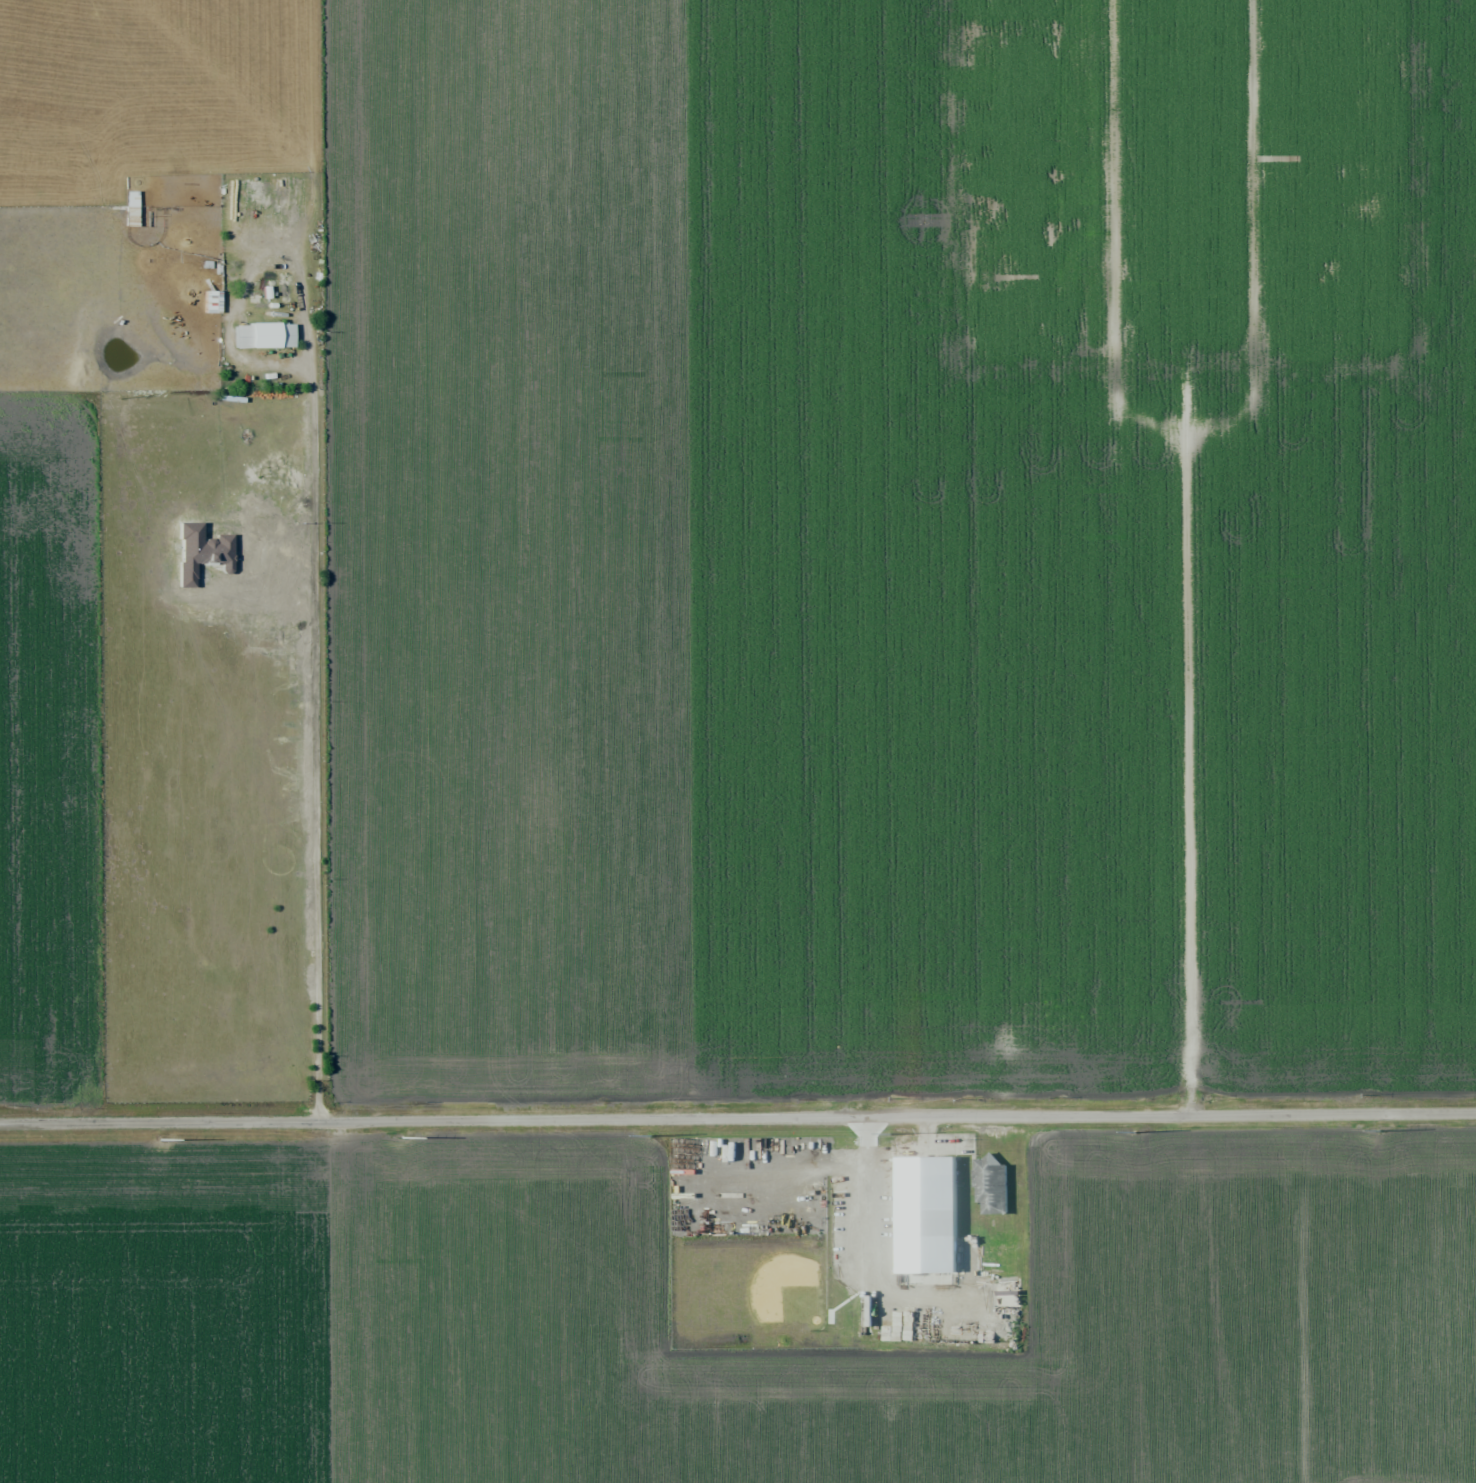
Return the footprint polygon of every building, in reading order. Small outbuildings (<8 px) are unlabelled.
[(150,226),(150,205),(126,205),(126,226),(150,226)] [(250,348),(294,348),(294,324),(260,324),(260,320),(250,320),(250,348)] [(897,1272),(958,1272),(958,1156),(897,1156),(897,1272)] [(1008,1213),(1007,1164),(996,1164),(995,1157),(981,1157),(981,1166),(976,1166),(976,1202),(983,1202),(983,1213),(1008,1213)]
